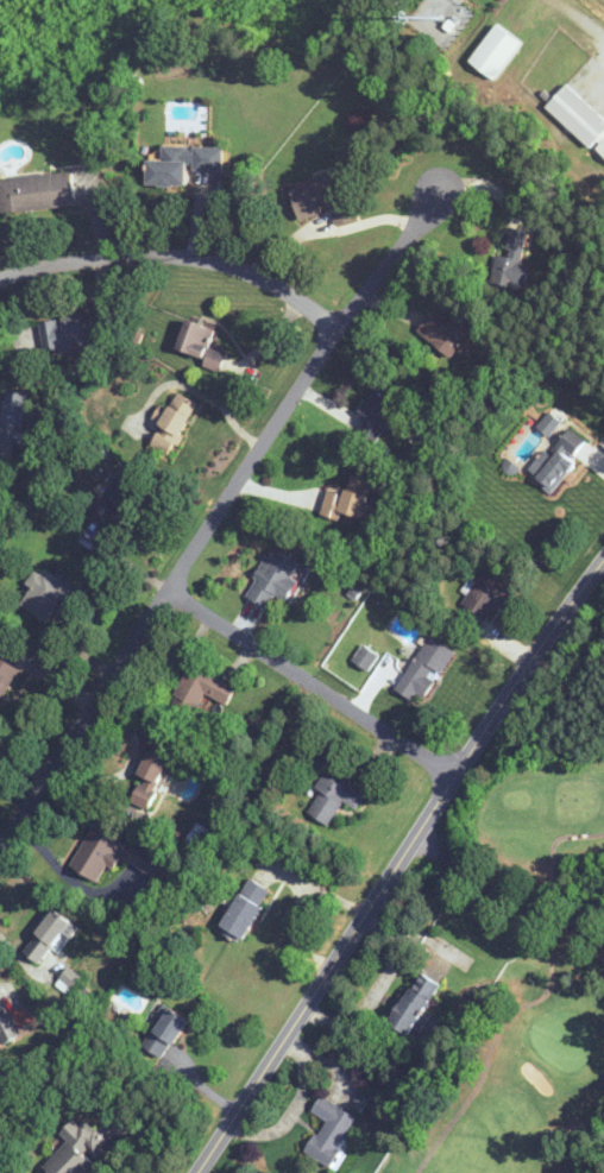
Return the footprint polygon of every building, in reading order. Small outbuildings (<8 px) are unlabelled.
[(521,44),(496,25),(469,61),(493,80),(521,44)] [(566,85),(545,108),(592,149),(593,148),(603,157),(603,120),(566,85)] [(148,160),(147,186),(187,187),(187,170),(223,171),(224,147),(162,146),(161,160),(148,160)] [(2,213),(75,206),(72,172),(0,179),(0,191),(2,213)] [(323,214),(321,207),(330,205),(336,227),(354,222),(342,176),(291,190),(299,221),(323,214)] [(496,255),(491,284),(526,289),(530,263),(522,262),(527,230),(510,228),(505,256),(496,255)] [(429,316),(418,330),(451,358),(479,324),(459,307),(442,327),(429,316)] [(99,315),(42,319),(45,350),(101,346),(99,315)] [(215,329),(187,318),(175,350),(221,369),(226,355),(208,347),(215,329)] [(24,392),(2,392),(2,441),(24,441),(24,392)] [(152,443),(166,452),(198,405),(178,392),(157,423),(163,427),(152,443)] [(538,425),(549,435),(562,423),(550,412),(538,425)] [(550,491),(577,465),(570,457),(586,442),(572,428),(529,469),(550,491)] [(89,516),(108,529),(140,483),(121,470),(89,516)] [(341,512),(365,517),(373,479),(350,474),(346,494),(327,490),(322,516),(339,519),(341,512)] [(245,594),(267,607),(275,594),(287,601),(299,582),(292,578),(301,563),(273,547),(245,594)] [(20,604),(46,621),(60,598),(76,608),(85,594),(39,564),(26,583),(32,587),(20,604)] [(497,606),(502,609),(518,583),(486,564),(462,604),(488,620),(497,606)] [(455,651),(429,634),(408,668),(385,653),(372,675),(411,700),(416,693),(424,698),(455,651)] [(0,657),(0,701),(20,669),(0,657)] [(236,686),(191,664),(172,700),(196,712),(204,694),(227,706),(236,686)] [(138,774),(142,776),(131,802),(148,809),(163,774),(174,778),(179,765),(148,751),(138,774)] [(356,809),(365,794),(326,770),(315,788),(321,791),(307,813),(328,826),(344,801),(356,809)] [(136,840),(133,846),(93,825),(71,867),(98,882),(107,865),(115,870),(120,859),(161,880),(172,860),(136,840)] [(239,942),(271,891),(250,878),(218,928),(239,942)] [(42,965),(72,923),(53,909),(23,951),(42,965)] [(11,981),(11,948),(0,948),(0,981),(11,981)] [(387,1022),(406,1035),(440,986),(421,973),(387,1022)] [(161,1059),(189,1022),(170,1007),(142,1045),(161,1059)] [(11,1014),(0,1018),(0,1040),(2,1039),(3,1043),(20,1035),(11,1014)] [(358,1120),(322,1095),(311,1111),(326,1121),(306,1151),(327,1166),(358,1120)] [(43,1167),(49,1172),(88,1172),(96,1165),(92,1161),(108,1145),(78,1115),(60,1134),(68,1141),(43,1167)]
